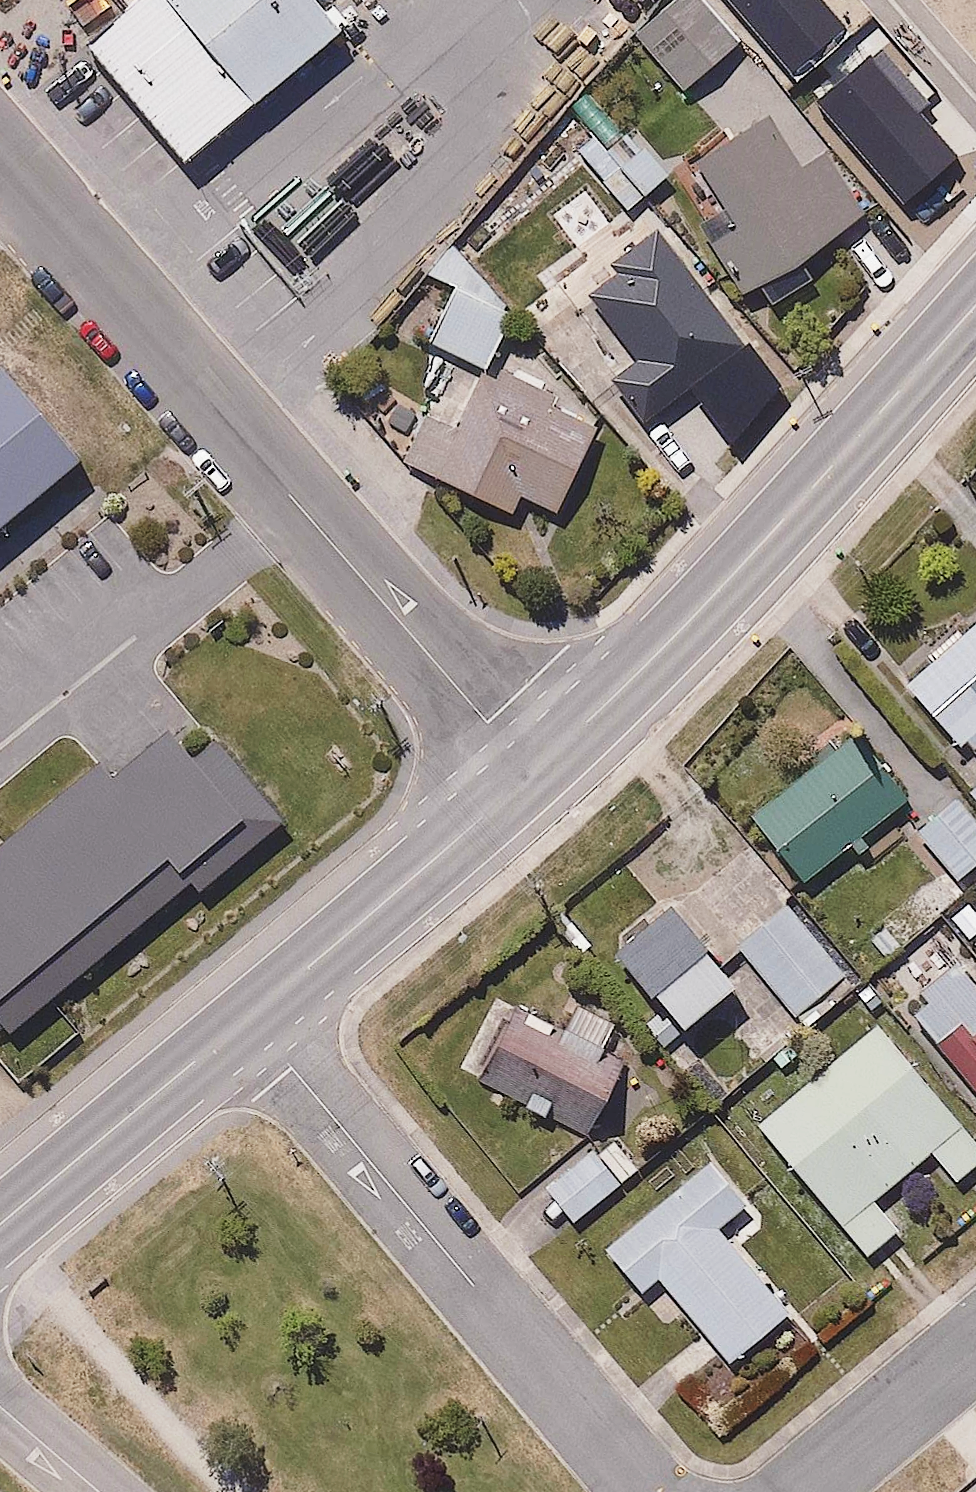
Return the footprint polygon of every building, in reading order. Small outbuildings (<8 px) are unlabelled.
[(74,49),(164,157),(323,26),(302,1),(302,0),(119,0),(125,7),(74,49)] [(739,39),(707,0),(675,0),(641,28),(687,83),(739,39)] [(783,0),(760,0),(771,12),(783,0)] [(748,287),(863,204),(821,147),(801,161),(766,113),(704,157),(746,216),(714,239),(748,287)] [(636,122),(608,146),(647,191),(675,167),(636,122)] [(508,193),(462,228),(523,310),(569,275),(508,193)] [(622,267),(590,290),(636,353),(616,368),(648,413),(748,341),(660,220),(613,254),(622,267)] [(433,270),(455,281),(444,303),(426,294),(413,319),(488,365),(512,307),(450,237),(433,270)] [(569,313),(541,335),(597,406),(624,384),(569,313)] [(524,490),(560,506),(598,417),(560,401),(567,385),(509,360),(502,376),(482,367),(456,429),(422,414),(405,454),(518,503),(524,490)] [(384,372),(364,407),(403,429),(423,394),(384,372)] [(10,375),(0,384),(0,531),(83,458),(10,375)] [(971,743),(975,738),(975,601),(903,680),(971,743)] [(820,877),(910,792),(846,724),(756,809),(820,877)] [(279,821),(211,740),(189,757),(167,730),(108,778),(97,764),(0,844),(0,1027),(6,1034),(190,882),(196,890),(279,821)] [(917,827),(951,871),(975,852),(975,803),(966,790),(917,827)] [(737,970),(669,898),(617,946),(685,1019),(737,970)] [(858,981),(788,900),(739,943),(809,1024),(858,981)] [(906,1006),(975,1083),(975,976),(959,958),(906,1006)] [(604,1048),(620,1011),(593,998),(580,1028),(570,1024),(566,1033),(508,1007),(487,1055),(531,1074),(522,1093),(556,1108),(563,1093),(604,1111),(627,1058),(604,1048)] [(960,1181),(975,1168),(975,1131),(882,1014),(753,1118),(865,1257),(905,1226),(879,1194),(934,1150),(960,1181)] [(542,1181),(575,1221),(645,1164),(612,1124),(542,1181)] [(657,1276),(730,1359),(792,1304),(723,1225),(752,1199),(713,1153),(610,1243),(647,1286),(657,1276)]
